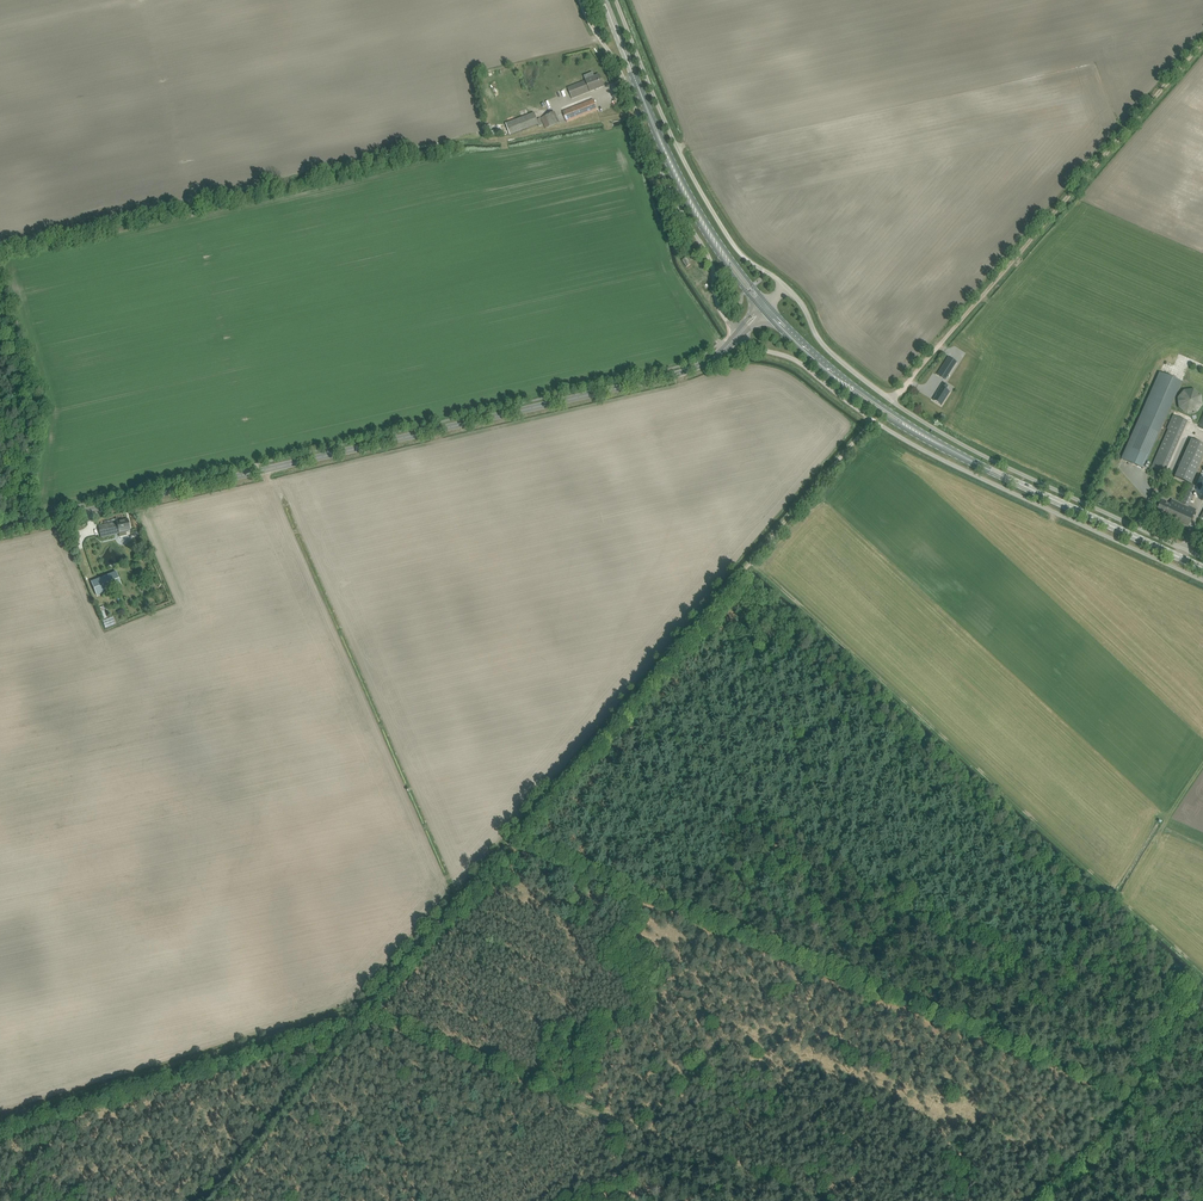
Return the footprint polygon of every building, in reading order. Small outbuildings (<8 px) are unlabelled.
[(578,57),(582,62),(587,58),(583,53),(578,57)] [(599,75),(594,77),(568,87),(572,99),(604,86),(599,75)] [(593,99),(563,111),(567,122),(598,110),(593,99)] [(541,117),(543,123),(546,128),(559,123),(555,112),(541,117)] [(506,124),(510,135),(538,124),(539,126),(543,125),(540,118),(537,119),(534,113),(506,124)] [(682,261),(687,267),(691,265),(686,258),(682,261)] [(978,360),(981,351),(957,341),(953,349),(978,360)] [(949,357),(937,374),(946,380),(957,362),(949,357)] [(1121,460),(1143,469),(1181,382),(1159,373),(1121,460)] [(932,386),(937,377),(931,374),(926,383),(932,386)] [(937,395),(934,400),(941,405),(950,392),(946,390),(948,386),(943,383),(936,394),(937,395)] [(1184,391),(1178,398),(1179,408),(1186,414),(1196,413),(1202,405),(1201,396),(1193,390),(1184,391)] [(938,416),(942,407),(928,402),(925,411),(938,416)] [(1151,467),(1165,473),(1187,421),(1173,415),(1167,428),(1168,429),(1154,462),(1152,465),(1151,467)] [(1191,484),(1202,457),(1202,444),(1191,439),(1175,477),(1191,484)] [(1172,500),(1170,504),(1161,501),(1157,511),(1168,515),(1167,517),(1188,526),(1196,509),(1188,506),(1197,486),(1191,484),(1182,503),(1172,499),(1172,500)] [(131,531),(129,525),(128,519),(98,526),(101,538),(107,536),(119,534),(120,537),(126,536),(126,532),(131,531)] [(91,582),(97,596),(122,585),(116,572),(91,582)] [(108,617),(103,606),(99,608),(104,619),(108,617)]
